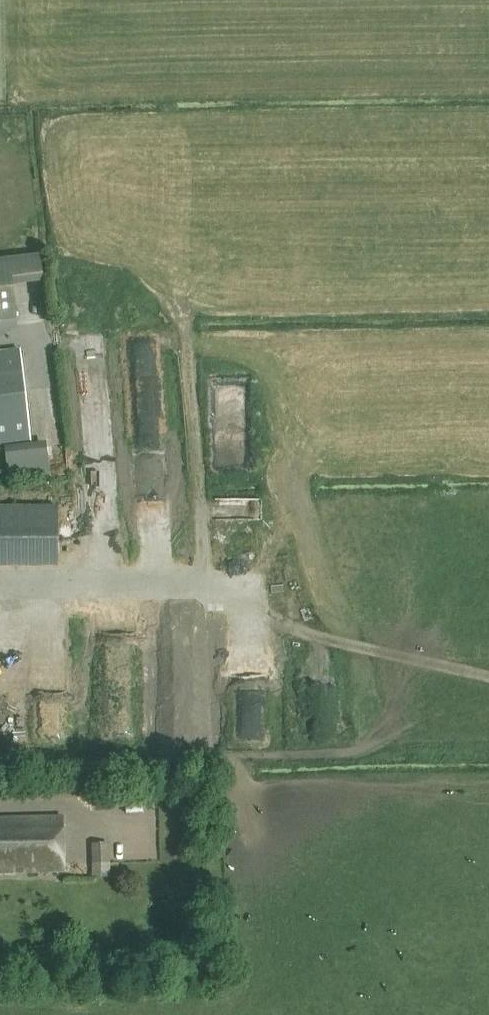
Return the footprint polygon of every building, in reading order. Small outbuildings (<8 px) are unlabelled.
[(16,318),(9,258),(0,259),(0,320),(16,318)] [(29,440),(19,350),(0,352),(0,443),(29,440)] [(58,554),(58,507),(0,507),(0,555),(58,554)] [(219,524),(237,524),(237,513),(219,513),(219,524)] [(62,815),(0,817),(0,872),(63,870),(62,815)]
